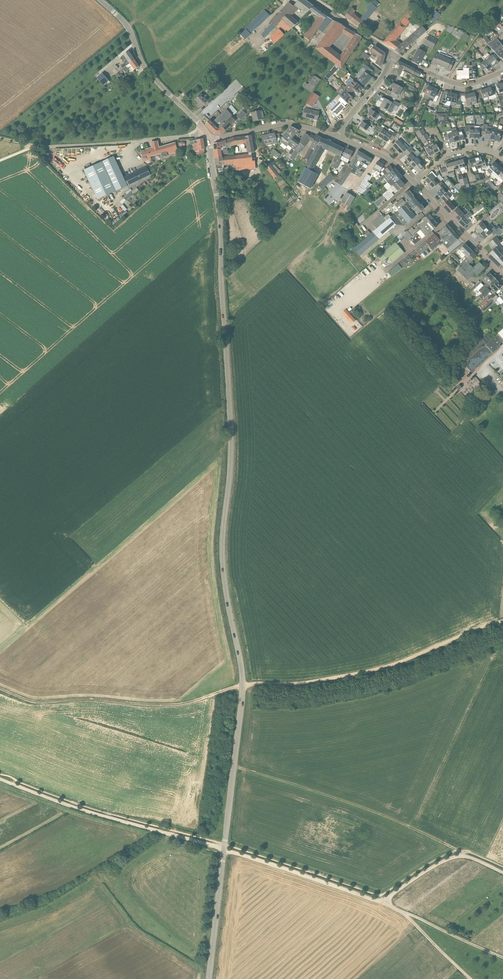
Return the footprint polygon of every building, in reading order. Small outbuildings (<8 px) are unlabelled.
[(288,2),(277,15),(276,14),(270,21),(271,23),(275,26),(278,23),(287,31),(290,27),(292,28),(297,23),(296,22),(291,17),(299,6),(308,13),(310,11),(313,7),(304,0),(298,0),(293,6),(288,2)] [(379,3),(375,0),(374,0),(372,3),(371,3),(367,8),(368,10),(360,19),(355,25),(360,28),(379,3)] [(317,19),(303,37),(304,38),(309,41),(318,30),(327,17),(327,16),(321,12),(316,9),(313,7),(310,10),(313,13),(316,15),(319,16),(318,17),(317,19)] [(349,11),(348,13),(345,17),(349,20),(353,14),(356,10),(351,7),(349,11)] [(270,16),(267,13),(264,10),(240,34),(245,40),(251,34),(258,27),(258,28),(264,22),(270,16)] [(411,10),(404,17),(407,20),(414,13),(411,10)] [(436,11),(431,17),(429,19),(433,23),(436,20),(440,14),(436,11)] [(353,14),(349,20),(353,23),(358,17),(353,14)] [(327,17),(318,30),(322,32),(332,19),(331,19),(327,17)] [(384,42),(394,50),(400,45),(396,42),(397,41),(396,40),(406,27),(408,24),(406,22),(407,21),(403,18),(403,19),(402,19),(384,42)] [(345,28),(338,23),(336,22),(332,19),(322,32),(325,35),(315,49),(341,69),(342,67),(344,64),(352,52),(361,37),(356,34),(352,39),(340,55),(330,47),(342,33),(347,36),(350,31),(345,28)] [(265,37),(275,26),(271,23),(261,34),(265,37)] [(423,27),(414,34),(418,38),(426,31),(425,30),(423,27)] [(279,29),(270,37),(275,43),(284,35),(279,29)] [(399,53),(418,38),(414,34),(401,45),(400,45),(394,50),(399,53)] [(429,36),(425,45),(433,49),(437,40),(429,36)] [(497,39),(488,46),(492,50),(500,44),(499,42),(497,39)] [(492,50),(495,53),(502,49),(502,48),(502,47),(500,44),(492,50)] [(419,49),(418,49),(414,57),(421,60),(427,48),(421,45),(419,49)] [(373,53),(370,57),(364,52),(361,56),(368,60),(370,57),(373,60),(380,51),(374,46),(371,51),(373,53)] [(122,61),(131,55),(128,51),(123,55),(124,55),(120,58),(122,61)] [(380,67),(382,64),(385,55),(384,53),(380,51),(373,60),(376,62),(375,63),(380,67)] [(435,53),(432,62),(435,63),(434,65),(437,66),(437,65),(440,66),(441,67),(444,58),(438,55),(439,54),(435,53)] [(123,69),(126,66),(130,63),(134,60),(131,55),(122,61),(124,64),(121,66),(122,69),(123,69)] [(485,60),(493,68),(499,63),(492,55),(490,57),(489,56),(485,60)] [(412,62),(418,65),(421,60),(414,57),(412,62)] [(444,58),(441,67),(445,68),(444,69),(447,70),(448,68),(451,69),(454,61),(451,59),(451,60),(444,58)] [(123,69),(125,72),(129,69),(128,68),(130,66),(133,70),(139,67),(134,60),(130,63),(126,66),(123,69)] [(482,65),(480,67),(482,71),(486,69),(489,72),(493,68),(485,60),(481,63),(482,65)] [(398,61),(392,73),(396,76),(399,77),(403,69),(419,77),(421,73),(419,72),(414,70),(409,67),(406,65),(398,61)] [(463,70),(457,71),(457,79),(461,79),(461,78),(463,78),(464,79),(469,78),(469,68),(463,68),(463,70)] [(329,79),(333,75),(330,71),(325,75),(329,79)] [(357,80),(365,86),(366,87),(369,83),(368,82),(372,77),(365,71),(357,80)] [(96,78),(103,86),(109,81),(102,73),(96,78)] [(314,89),(320,80),(314,76),(308,84),(305,83),(303,87),(312,93),(315,89),(314,89)] [(350,77),(345,83),(346,83),(348,85),(346,87),(353,94),(353,93),(355,91),(358,94),(363,89),(354,81),(353,79),(351,77),(350,77)] [(386,94),(396,99),(398,96),(402,88),(393,83),(391,87),(394,88),(392,92),(388,90),(386,94)] [(423,90),(422,92),(425,94),(423,97),(428,100),(433,88),(430,86),(428,86),(429,84),(426,83),(423,90)] [(414,88),(414,87),(407,84),(405,87),(416,93),(417,89),(414,88)] [(493,95),(496,94),(493,85),(490,86),(490,87),(485,89),(488,97),(493,96),(493,95)] [(341,87),(336,92),(340,96),(349,104),(354,99),(350,96),(353,94),(346,87),(346,88),(344,90),(341,87)] [(433,88),(428,100),(433,102),(434,98),(436,95),(438,97),(442,90),(439,89),(438,90),(433,88)] [(480,89),(477,90),(480,98),(482,97),(483,99),(488,97),(485,89),(482,90),(480,91),(480,89)] [(471,94),(468,94),(470,102),(471,102),(472,105),(477,104),(476,100),(479,99),(480,98),(477,90),(476,91),(474,91),(472,92),(473,93),(471,94)] [(445,91),(442,103),(445,104),(447,102),(450,103),(452,94),(447,93),(448,91),(445,91)] [(319,96),(313,92),(306,104),(312,107),(319,96)] [(452,94),(450,103),(456,104),(455,105),(461,106),(461,102),(461,94),(458,93),(458,95),(456,95),(452,94)] [(207,101),(201,94),(197,98),(195,100),(199,103),(197,105),(200,108),(204,104),(206,107),(212,100),(210,98),(207,101)] [(461,94),(461,102),(465,102),(466,103),(470,102),(468,94),(466,95),(464,95),(464,94),(461,94)] [(382,97),(380,101),(382,102),(380,107),(384,110),(387,111),(391,113),(395,105),(399,107),(400,104),(394,101),(388,98),(387,100),(382,97)] [(336,116),(345,107),(339,101),(329,110),(332,113),(331,113),(333,114),(336,116)] [(220,114),(226,121),(231,116),(232,115),(226,109),(220,114)] [(302,117),(317,120),(318,117),(319,116),(318,116),(319,112),(304,109),(302,117)] [(247,114),(242,110),(240,113),(237,116),(241,120),(247,114)] [(263,110),(251,112),(252,117),(253,122),(258,121),(265,119),(264,118),(263,113),(263,110)] [(370,111),(368,114),(370,115),(368,118),(373,122),(375,119),(376,120),(379,116),(380,116),(382,114),(377,110),(378,110),(377,110),(375,112),(371,110),(370,111)] [(220,114),(214,120),(219,125),(223,122),(224,123),(226,121),(220,114)] [(219,125),(225,131),(236,121),(231,116),(226,121),(224,123),(223,122),(219,125)] [(393,120),(392,121),(400,126),(403,122),(395,117),(393,120)] [(361,123),(359,126),(363,129),(364,129),(365,130),(366,131),(367,130),(369,131),(369,132),(375,136),(379,129),(377,128),(373,125),(372,125),(363,118),(361,121),(360,122),(361,123)] [(205,125),(212,132),(219,125),(214,120),(212,122),(210,120),(205,125)] [(490,139),(491,130),(492,127),(487,126),(487,125),(483,124),(483,126),(482,135),(485,135),(484,139),(489,140),(490,139)] [(221,134),(225,131),(219,125),(212,132),(214,134),(221,134)] [(469,125),(469,128),(465,129),(466,135),(468,135),(469,139),(474,139),(474,130),(474,125),(469,125)] [(381,127),(378,132),(380,133),(378,136),(382,139),(387,132),(389,129),(384,126),(383,128),(381,127)] [(474,130),(474,139),(479,139),(479,135),(482,135),(483,126),(479,126),(474,126),(474,130)] [(290,136),(286,141),(287,142),(289,140),(291,137),(292,135),(294,136),(298,131),(291,127),(286,132),(290,136)] [(452,134),(454,142),(459,140),(456,130),(456,128),(451,129),(452,134)] [(456,130),(459,140),(459,141),(464,140),(463,136),(466,135),(465,129),(461,129),(461,128),(456,130)] [(395,137),(397,134),(394,132),(389,129),(387,132),(382,139),(387,142),(389,139),(392,141),(395,137)] [(502,131),(502,130),(497,129),(496,131),(494,140),(494,141),(499,142),(500,137),(502,138),(502,132),(502,131)] [(286,132),(282,138),(283,139),(280,142),(287,147),(288,145),(289,145),(291,142),(289,140),(287,142),(286,141),(290,136),(286,132)] [(267,135),(262,136),(264,146),(270,145),(270,143),(277,142),(277,144),(280,139),(279,134),(275,135),(275,134),(268,136),(267,136),(267,135)] [(305,134),(299,143),(304,147),(308,140),(310,137),(305,134)] [(447,134),(444,135),(445,141),(448,140),(450,144),(455,143),(454,142),(452,134),(447,135),(447,134)] [(291,137),(289,140),(291,142),(289,145),(292,148),(290,151),(289,153),(292,155),(293,153),(294,150),(295,150),(299,143),(298,142),(292,138),(294,136),(292,135),(291,137)] [(254,152),(252,140),(251,136),(245,137),(233,138),(225,141),(226,147),(227,148),(235,145),(239,145),(246,143),(248,153),(254,152)] [(310,148),(306,154),(311,156),(312,154),(314,151),(321,138),(316,136),(312,142),(309,148),(310,148)] [(305,167),(305,168),(312,172),(312,171),(324,149),(328,141),(321,138),(314,151),(313,154),(311,156),(309,160),(305,167)] [(193,141),(189,141),(190,145),(193,145),(194,152),(196,152),(196,155),(201,154),(201,150),(204,149),(203,139),(193,141)] [(220,143),(214,144),(214,151),(220,151),(220,152),(221,152),(224,152),(224,153),(227,152),(227,148),(226,147),(225,141),(220,143)] [(398,141),(393,146),(397,150),(402,145),(399,141),(398,141)] [(178,152),(175,143),(158,148),(157,142),(151,143),(151,148),(148,149),(150,156),(161,153),(161,154),(161,155),(163,156),(165,157),(166,157),(168,156),(167,155),(178,152)] [(432,142),(429,144),(431,147),(435,154),(440,151),(436,145),(434,146),(432,142)] [(332,143),(328,151),(329,152),(336,155),(332,163),(333,163),(334,163),(334,164),(339,156),(340,157),(340,155),(344,149),(334,144),(332,143)] [(429,144),(424,147),(429,157),(435,154),(431,147),(429,144)] [(407,150),(402,145),(397,150),(401,155),(404,152),(406,154),(412,149),(410,147),(407,150)] [(151,159),(150,156),(148,149),(140,151),(143,161),(151,159)] [(271,152),(279,158),(281,155),(273,149),(271,152)] [(353,152),(346,149),(343,156),(349,159),(353,152)] [(408,157),(405,159),(409,163),(415,158),(418,156),(414,151),(412,149),(406,154),(408,157)] [(223,160),(224,165),(235,164),(234,156),(222,157),(222,154),(225,154),(225,153),(224,153),(224,152),(221,152),(220,152),(220,151),(214,151),(215,158),(215,161),(223,160)] [(343,168),(335,181),(342,185),(350,172),(354,174),(357,169),(356,168),(354,167),(357,160),(360,162),(364,155),(358,151),(350,165),(349,164),(347,163),(346,162),(343,168)] [(58,163),(62,155),(56,153),(53,160),(58,163)] [(254,154),(234,156),(235,164),(236,171),(249,169),(256,169),(254,154)] [(334,163),(332,167),(336,169),(338,166),(338,165),(342,156),(340,155),(340,157),(339,156),(334,164),(334,163)] [(357,169),(354,174),(360,178),(363,172),(359,171),(364,164),(368,166),(372,159),(364,155),(360,162),(356,168),(357,169)] [(118,165),(114,156),(102,162),(106,171),(118,165)] [(480,157),(474,159),(477,166),(477,169),(481,168),(480,165),(482,164),(483,168),(486,167),(484,159),(481,160),(480,157)] [(415,158),(409,163),(414,168),(419,163),(415,158)] [(474,159),(469,160),(471,168),(477,166),(474,159)] [(223,160),(215,161),(216,169),(224,168),(224,165),(223,160)] [(419,163),(414,168),(418,173),(423,167),(424,168),(427,166),(428,166),(422,160),(419,163)] [(457,161),(451,163),(453,171),(453,170),(459,169),(457,161)] [(102,162),(84,170),(97,200),(116,191),(106,171),(102,162)] [(380,171),(383,165),(377,162),(372,171),(374,173),(375,171),(379,173),(380,171)] [(488,166),(486,170),(491,175),(491,174),(494,172),(493,172),(499,166),(494,162),(490,167),(488,166)] [(446,168),(443,169),(445,176),(454,173),(453,170),(453,171),(451,163),(445,165),(446,168)] [(118,165),(106,171),(116,191),(127,186),(127,187),(151,176),(146,167),(123,177),(118,165)] [(267,168),(266,168),(274,178),(279,175),(278,175),(272,167),(270,165),(267,168)] [(281,173),(273,165),(272,167),(278,175),(281,173)] [(384,174),(385,176),(392,170),(393,169),(389,166),(382,172),(384,174)] [(496,178),(502,171),(502,170),(499,166),(493,172),(494,172),(491,174),(496,178)] [(310,189),(318,175),(305,168),(297,181),(298,181),(310,189)] [(384,174),(379,178),(381,180),(383,178),(387,183),(391,179),(391,180),(392,179),(392,178),(394,176),(395,176),(398,173),(394,168),(393,169),(392,170),(385,176),(384,174)] [(430,175),(424,180),(429,185),(434,179),(437,177),(432,171),(429,174),(430,175)] [(331,173),(318,185),(322,190),(324,188),(334,179),(331,173)] [(395,184),(399,179),(399,180),(402,177),(398,173),(395,176),(394,176),(392,178),(392,179),(391,180),(391,179),(387,183),(391,187),(395,184)] [(367,174),(357,192),(360,195),(367,190),(368,188),(366,187),(369,183),(367,181),(370,176),(367,174)] [(441,181),(437,177),(434,179),(429,185),(433,189),(435,187),(437,189),(443,184),(443,183),(441,181)] [(391,187),(382,195),(388,201),(394,195),(398,191),(404,185),(399,180),(399,179),(395,184),(391,187)] [(487,183),(492,189),(495,186),(489,180),(487,183)] [(484,185),(490,191),(492,189),(487,183),(484,185)] [(439,191),(437,193),(441,198),(449,190),(445,186),(443,184),(437,189),(439,191)] [(404,198),(402,199),(395,205),(398,210),(404,205),(414,196),(408,190),(402,195),(404,198)] [(441,198),(445,203),(452,195),(453,196),(453,195),(449,190),(441,198)] [(128,199),(134,194),(131,191),(125,197),(128,199)] [(349,207),(355,197),(347,192),(341,202),(349,206),(349,207)] [(445,203),(442,205),(449,213),(455,208),(450,203),(455,198),(458,195),(456,192),(453,195),(453,196),(452,195),(445,203)] [(398,210),(404,217),(410,211),(411,211),(420,203),(414,196),(404,205),(398,210)] [(469,222),(467,220),(473,215),(478,211),(478,212),(484,207),(481,202),(467,214),(466,215),(457,222),(463,228),(469,222)] [(424,209),(420,203),(411,211),(416,217),(419,215),(418,214),(424,209)] [(451,215),(457,222),(466,215),(467,214),(463,210),(461,212),(457,209),(451,215)] [(410,211),(404,217),(398,210),(390,217),(390,216),(386,220),(379,227),(353,249),(359,256),(365,251),(396,224),(393,222),(397,218),(404,226),(414,218),(414,219),(416,217),(411,211),(410,211)] [(489,216),(487,214),(480,219),(483,222),(489,216)] [(379,227),(386,220),(384,218),(382,215),(374,221),(379,227)] [(412,228),(408,231),(414,237),(418,233),(434,220),(429,215),(422,220),(424,222),(414,230),(412,228)] [(438,225),(434,220),(418,233),(423,238),(438,225)] [(482,222),(475,228),(477,230),(479,233),(480,234),(486,228),(487,227),(482,222)] [(440,233),(443,236),(451,229),(447,225),(438,233),(438,232),(436,234),(438,236),(440,233)] [(486,228),(480,234),(481,234),(483,237),(485,239),(491,233),(493,236),(495,234),(501,229),(497,225),(493,229),(492,230),(488,226),(487,227),(486,228)] [(446,239),(454,232),(451,229),(443,236),(442,237),(445,241),(447,239),(446,239)] [(410,240),(414,237),(408,231),(407,231),(408,232),(400,238),(397,241),(397,240),(390,246),(384,252),(377,257),(382,263),(388,257),(400,248),(397,244),(400,241),(401,241),(406,237),(408,240),(410,239),(410,240)] [(449,242),(445,246),(447,248),(459,238),(454,232),(446,239),(447,239),(449,242)] [(410,240),(415,245),(423,238),(418,233),(414,237),(410,240)] [(442,243),(445,241),(442,237),(443,236),(440,233),(438,236),(436,234),(433,236),(438,241),(440,243),(441,244),(443,243),(442,243)] [(425,242),(429,247),(430,248),(438,241),(433,236),(425,242)] [(495,238),(489,243),(491,245),(491,246),(493,248),(494,249),(500,243),(501,243),(496,237),(496,238),(495,238)] [(440,245),(441,244),(440,243),(438,241),(430,248),(432,251),(439,245),(440,245)] [(500,243),(494,249),(492,250),(502,263),(502,241),(501,243),(500,243)] [(413,252),(416,255),(418,254),(420,255),(429,247),(425,242),(413,252)] [(456,252),(459,255),(468,247),(465,244),(456,252)] [(465,255),(467,257),(472,252),(468,247),(459,255),(462,258),(465,255)] [(404,253),(401,249),(400,248),(388,257),(393,263),(404,253)] [(416,255),(413,252),(398,264),(401,268),(416,255)] [(462,262),(459,265),(461,267),(465,271),(470,266),(468,264),(471,261),(476,256),(472,252),(467,257),(466,258),(462,262)] [(398,264),(388,273),(392,277),(402,268),(401,268),(398,264)] [(460,268),(457,270),(467,280),(475,273),(476,274),(483,267),(480,264),(479,265),(478,264),(473,268),(471,266),(470,266),(465,271),(461,267),(460,268)] [(481,283),(475,288),(481,294),(495,280),(489,273),(485,276),(482,279),(486,283),(484,286),(481,283)] [(481,294),(478,296),(481,299),(491,290),(493,293),(494,294),(494,293),(501,287),(498,283),(495,280),(481,294)] [(483,307),(479,310),(480,311),(481,310),(483,312),(494,302),(492,300),(488,303),(483,307)] [(455,302),(452,305),(460,314),(463,311),(455,302)] [(352,323),(356,319),(346,308),(342,312),(352,323)] [(460,360),(463,364),(467,368),(470,371),(471,373),(472,373),(474,371),(499,348),(501,346),(500,345),(502,341),(502,340),(497,334),(487,343),(486,343),(482,339),(478,343),(460,360)]
